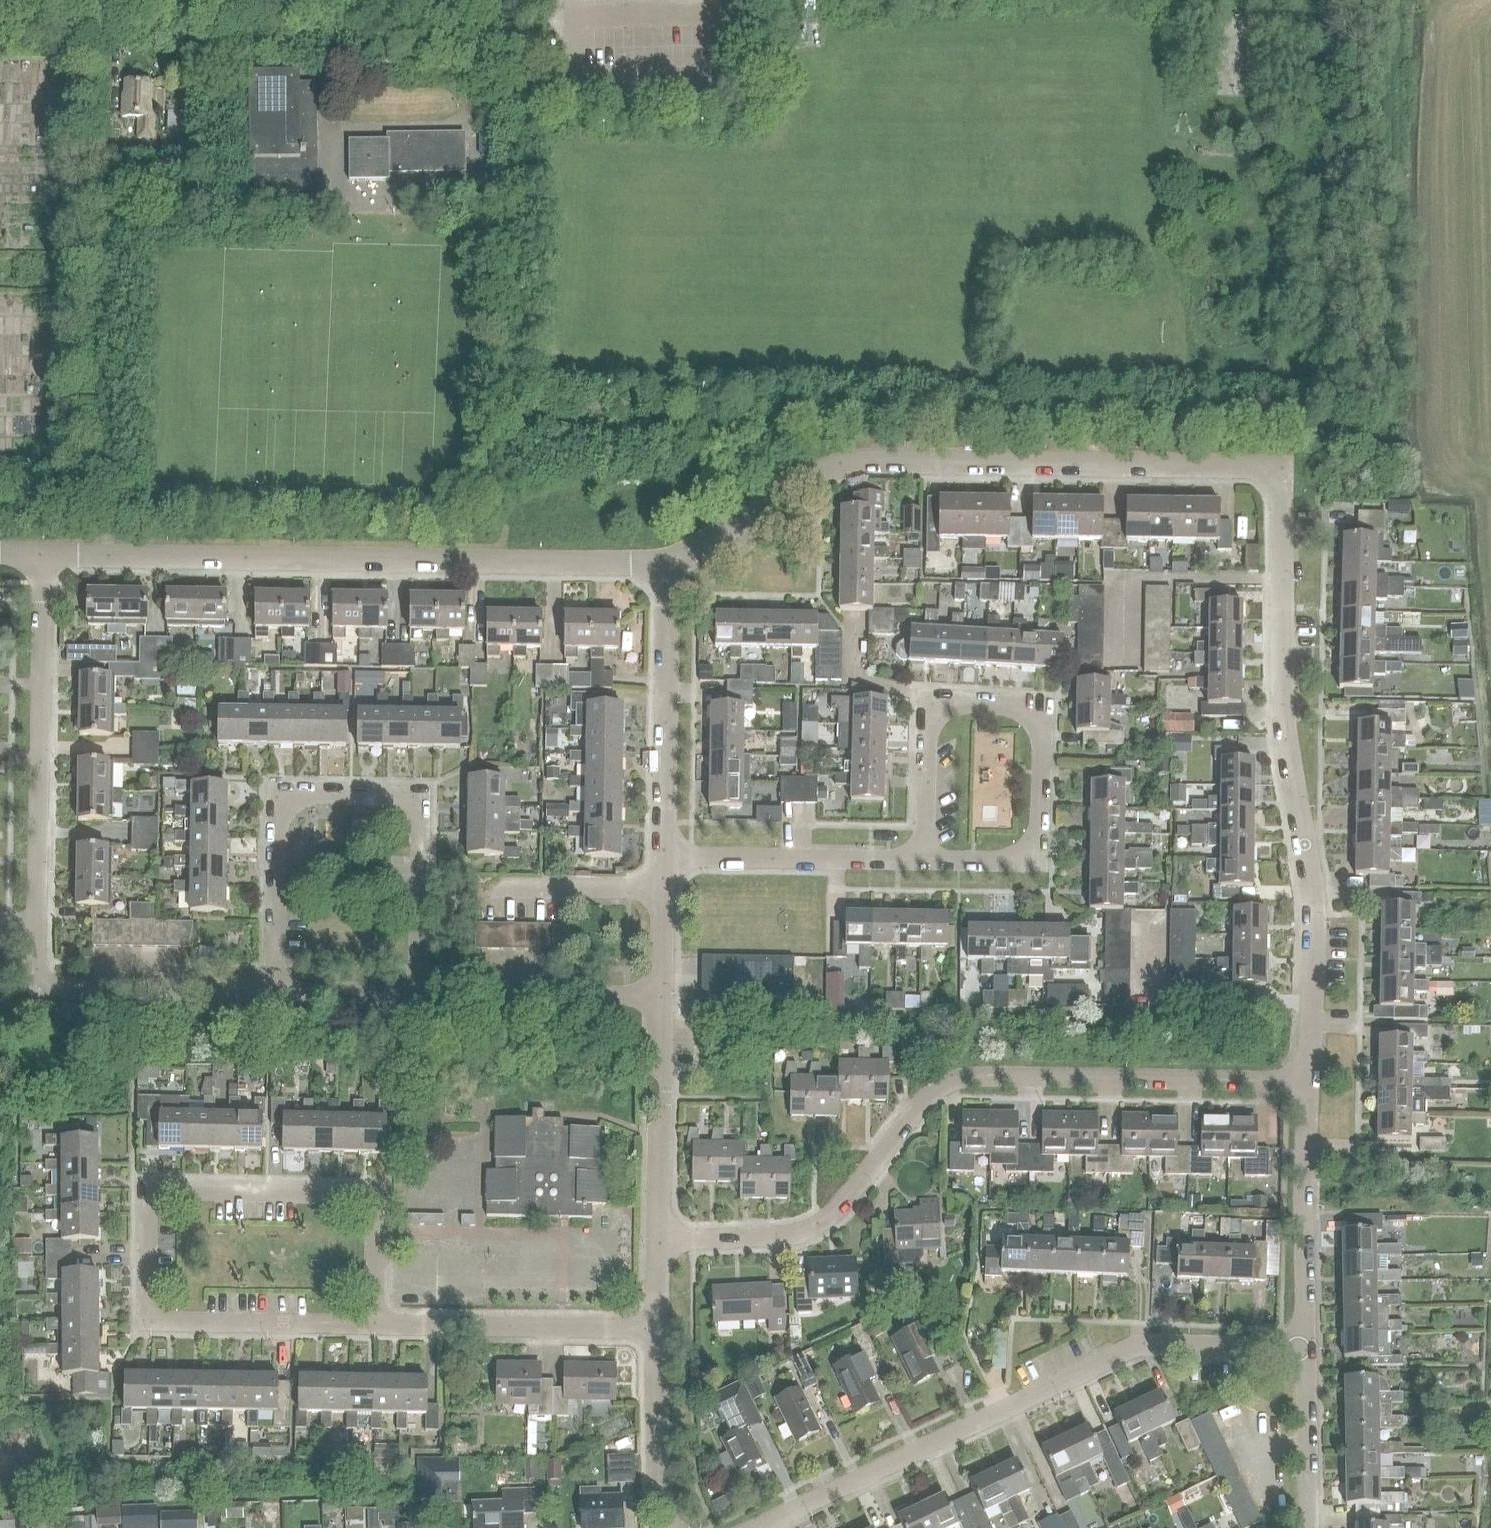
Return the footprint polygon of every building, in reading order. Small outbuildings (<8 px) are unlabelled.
[(300,74),(248,74),(249,161),(253,161),(254,193),(318,193),(318,85),(300,85),(300,74)] [(150,80),(124,80),(124,100),(121,100),(121,117),(139,118),(139,137),(153,137),(154,109),(149,109),(150,80)] [(195,133),(195,111),(170,110),(170,133),(195,133)] [(195,134),(172,134),(171,159),(194,159),(195,134)] [(349,142),(349,180),(390,180),(390,172),(463,172),(463,135),(387,135),(387,142),(349,142)] [(478,156),(494,156),(494,136),(478,135),(478,156)] [(874,533),(889,534),(889,523),(880,523),(880,508),(881,508),(881,493),(851,493),(851,507),(840,507),(840,533),(874,533)] [(939,537),(961,537),(962,498),(939,497),(939,514),(927,514),(926,554),(938,554),(939,537)] [(962,498),(961,537),(984,538),(984,498),(962,498)] [(1019,547),(1019,519),(1009,518),(1009,499),(984,498),(984,538),(1006,538),(1006,547),(1019,547)] [(1055,539),(1056,499),(1032,499),(1032,519),(1019,519),(1019,547),(1032,548),(1032,538),(1055,539)] [(1077,539),(1078,500),(1056,499),(1055,539),(1077,539)] [(1078,500),(1077,539),(1099,540),(1099,549),(1113,549),(1113,520),(1103,520),(1103,500),(1078,500)] [(1113,520),(1113,549),(1125,549),(1125,540),(1148,540),(1150,500),(1126,500),(1126,520),(1113,520)] [(1172,541),(1173,501),(1150,500),(1148,540),(1172,541)] [(1194,541),(1195,501),(1173,501),(1172,541),(1194,541)] [(1195,501),(1194,541),(1216,542),(1216,550),(1230,551),(1230,522),(1219,522),(1219,502),(1195,501)] [(1401,514),(1409,514),(1410,502),(1401,502),(1401,514)] [(908,536),(921,536),(921,508),(903,508),(903,536),(908,536)] [(1382,551),(1383,513),(1358,512),(1358,536),(1343,536),(1342,562),(1375,562),(1391,563),(1391,551),(1382,551)] [(874,533),(840,533),(839,560),(873,560),(873,557),(889,557),(889,546),(874,546),(874,533)] [(904,551),(904,560),(920,560),(920,551),(904,551)] [(1045,565),(1055,565),(1055,557),(1045,557),(1045,565)] [(873,560),(839,560),(839,585),(873,584),(873,560)] [(920,560),(904,560),(903,570),(920,571),(920,560)] [(1375,562),(1342,562),(1342,587),(1403,589),(1403,579),(1387,578),(1387,577),(1375,576),(1375,562)] [(1041,566),(1024,566),(1023,581),(1041,581),(1041,566)] [(985,569),(962,569),(961,580),(985,581),(985,569)] [(1403,579),(1403,589),(1413,589),(1413,579),(1403,579)] [(873,584),(839,585),(839,610),(842,610),(868,611),(868,623),(895,623),(895,609),(873,609),(873,584)] [(964,601),(965,585),(955,585),(955,601),(964,601)] [(989,602),(990,585),(980,585),(979,602),(989,602)] [(999,585),(990,585),(989,602),(998,602),(999,585)] [(1024,602),(1024,585),(1014,585),(1014,602),(1024,602)] [(1079,598),(1104,598),(1104,587),(1079,586),(1079,598)] [(1145,599),(1170,600),(1170,588),(1145,587),(1145,599)] [(1341,613),(1374,613),(1374,600),(1386,600),(1387,598),(1403,598),(1403,589),(1342,587),(1341,613)] [(87,624),(108,624),(107,633),(116,633),(116,624),(117,590),(88,590),(87,624)] [(117,590),(116,624),(116,633),(126,633),(126,624),(146,624),(146,591),(117,590)] [(167,625),(196,626),(196,592),(166,591),(165,621),(167,621),(167,625)] [(1209,604),(1208,627),(1241,628),(1241,603),(1228,603),(1228,591),(1194,591),(1193,604),(1209,604)] [(196,592),(196,626),(224,626),(224,622),(226,622),(227,592),(196,592)] [(266,627),(282,627),(282,593),(256,593),(255,637),(266,637),(266,627)] [(282,593),(282,627),(282,637),(293,637),(293,627),(308,628),(309,594),(282,593)] [(344,628),(359,628),(360,595),(333,594),(333,639),(344,639),(344,628)] [(360,595),(359,628),(359,639),(371,639),(371,628),(387,628),(387,595),(360,595)] [(421,630),(436,630),(436,596),(410,595),(409,640),(421,640),(421,630)] [(436,596),(436,630),(436,640),(447,640),(447,630),(463,630),(464,596),(436,596)] [(1078,622),(1078,610),(1079,598),(1069,597),(1068,622),(1078,622)] [(1079,598),(1078,610),(1104,610),(1104,598),(1079,598)] [(1145,611),(1170,611),(1170,600),(1145,599),(1145,611)] [(901,659),(908,660),(933,662),(935,629),(937,629),(938,611),(925,610),(924,629),(910,628),(910,640),(903,640),(899,642),(895,645),(895,653),(898,656),(901,659)] [(1078,610),(1078,622),(1104,622),(1104,610),(1078,610)] [(908,611),(896,611),(895,624),(908,624),(908,611)] [(1170,611),(1145,611),(1144,624),(1170,624),(1170,611)] [(513,647),(513,613),(487,613),(486,657),(499,657),(499,647),(513,647)] [(513,613),(513,647),(513,657),(525,657),(525,647),(540,647),(540,613),(513,613)] [(714,644),(729,645),(729,657),(740,658),(740,645),(741,645),(741,614),(715,613),(714,644)] [(1402,630),(1395,629),(1378,629),(1379,627),(1373,626),(1374,613),(1341,613),(1340,638),(1394,639),(1402,639),(1402,630)] [(576,648),(591,648),(592,614),(564,614),(564,658),(576,658),(576,648)] [(592,614),(591,648),(591,688),(613,688),(613,671),(604,671),(604,648),(619,649),(619,614),(592,614)] [(741,614),(741,645),(765,646),(766,614),(741,614)] [(766,614),(765,646),(791,647),(791,614),(766,614)] [(802,648),(816,648),(816,644),(816,631),(837,632),(837,627),(829,616),(817,615),(791,614),(791,647),(790,657),(801,658),(802,648)] [(935,629),(933,662),(960,664),(962,631),(963,615),(951,614),(950,630),(937,629),(935,629)] [(1010,667),(1012,634),(999,634),(1000,618),(987,617),(986,633),(984,665),(1010,667)] [(1010,667),(1034,669),(1036,636),(1024,635),(1025,621),(1013,620),(1012,634),(1010,667)] [(1038,620),(1036,636),(1034,669),(1061,671),(1063,638),(1048,637),(1049,621),(1038,620)] [(1078,622),(1078,634),(1104,635),(1104,622),(1078,622)] [(868,635),(870,635),(894,635),(895,623),(868,623),(868,635)] [(1170,624),(1144,624),(1144,635),(1170,636),(1170,624)] [(1468,637),(1468,625),(1455,625),(1455,637),(1468,637)] [(1196,642),(1196,653),(1241,654),(1241,628),(1208,627),(1208,643),(1196,642)] [(842,632),(837,632),(816,631),(816,644),(842,644),(842,632)] [(984,665),(986,633),(962,631),(960,664),(984,665)] [(1104,635),(1078,634),(1078,646),(1103,646),(1104,635)] [(1170,636),(1144,635),(1144,647),(1169,647),(1170,636)] [(1339,663),(1372,663),(1373,654),(1421,655),(1421,640),(1402,639),(1394,639),(1340,638),(1339,663)] [(140,663),(155,664),(156,639),(140,639),(140,663)] [(156,639),(155,664),(161,664),(161,666),(172,665),(172,639),(161,639),(156,639)] [(218,664),(235,664),(236,639),(218,639),(218,664)] [(236,639),(235,664),(250,665),(251,639),(236,639)] [(1467,641),(1453,641),(1453,657),(1467,657),(1467,641)] [(321,666),(321,644),(304,644),(304,666),(321,666)] [(335,644),(321,644),(321,666),(335,666),(335,644)] [(816,644),(816,648),(816,655),(841,655),(842,644),(816,644)] [(398,667),(398,645),(382,645),(382,667),(398,667)] [(413,645),(398,645),(398,667),(412,667),(413,645)] [(1062,661),(1071,661),(1072,646),(1063,645),(1062,661)] [(90,662),(110,662),(116,663),(116,646),(90,646),(90,662)] [(473,665),(474,646),(459,646),(458,668),(471,668),(473,665)] [(1103,646),(1078,646),(1078,658),(1103,658),(1103,646)] [(1169,647),(1144,647),(1144,659),(1169,660),(1169,647)] [(1241,654),(1196,653),(1193,653),(1193,654),(1194,654),(1194,665),(1208,666),(1208,678),(1240,678),(1241,654)] [(816,655),(815,668),(841,669),(841,655),(816,655)] [(280,657),(264,657),(264,667),(279,667),(280,657)] [(1103,658),(1078,658),(1077,672),(1103,672),(1103,658)] [(1169,660),(1144,659),(1144,673),(1169,673),(1169,660)] [(161,679),(161,666),(161,664),(155,664),(140,663),(140,664),(134,664),(134,663),(116,663),(110,662),(110,677),(80,677),(80,705),(114,705),(114,677),(135,677),(135,679),(161,679)] [(1372,663),(1339,663),(1339,688),(1372,689),(1372,674),(1384,675),(1384,673),(1401,673),(1401,664),(1372,663)] [(473,665),(471,668),(471,686),(486,686),(486,665),(473,665)] [(553,687),(553,666),(536,666),(536,687),(553,687)] [(553,666),(553,687),(569,687),(569,666),(553,666)] [(765,685),(766,668),(756,667),(756,685),(765,685)] [(776,668),(766,668),(765,685),(775,686),(776,668)] [(841,680),(841,669),(815,668),(815,680),(841,680)] [(364,673),(356,673),(355,685),(359,685),(364,682),(364,673)] [(381,686),(385,686),(385,674),(377,674),(377,682),(381,686)] [(582,688),(591,688),(591,674),(582,674),(582,688)] [(1240,678),(1208,678),(1195,678),(1189,678),(1188,688),(1207,689),(1207,704),(1199,704),(1199,717),(1226,717),(1226,705),(1240,705),(1240,678)] [(752,689),(752,684),(752,682),(727,681),(727,694),(752,694),(752,689)] [(1124,696),(1108,696),(1108,682),(1076,682),(1076,709),(1120,709),(1124,709),(1124,696)] [(837,725),(838,725),(885,726),(886,692),(852,684),(851,692),(855,692),(855,699),(831,698),(830,710),(838,710),(837,725)] [(586,726),(586,729),(621,730),(622,704),(611,704),(611,693),(570,692),(570,711),(576,711),(576,726),(586,726)] [(245,744),(246,709),(249,709),(249,694),(239,694),(238,709),(218,709),(218,710),(210,709),(210,720),(218,720),(217,744),(245,744)] [(271,745),(271,710),(273,710),(274,694),(264,694),(263,710),(249,709),(246,709),(245,744),(271,745)] [(297,745),(297,710),(299,710),(299,695),(289,694),(288,710),(273,710),(271,710),(271,745),(297,745)] [(711,706),(710,731),(742,731),(743,707),(751,707),(752,694),(727,694),(727,706),(711,706)] [(321,746),(322,711),(324,711),(324,695),(314,695),(314,710),(299,710),(297,710),(297,745),(321,746)] [(324,711),(322,711),(321,746),(346,746),(347,712),(349,712),(350,695),(340,695),(340,711),(324,711)] [(385,747),(385,713),(389,712),(389,696),(378,696),(378,712),(359,712),(358,746),(385,747)] [(410,747),(411,713),(413,713),(414,697),(404,696),(403,713),(389,712),(385,713),(385,747),(410,747)] [(434,748),(435,713),(438,713),(438,698),(429,697),(428,713),(413,713),(411,713),(410,747),(434,748)] [(438,713),(435,713),(434,748),(459,749),(459,738),(460,715),(464,715),(464,698),(454,697),(453,713),(438,713)] [(114,705),(80,705),(80,735),(110,735),(110,734),(114,734),(114,715),(126,715),(126,705),(114,705)] [(817,707),(803,706),(802,724),(816,725),(817,707)] [(1120,709),(1076,709),(1076,734),(1082,734),(1082,745),(1122,745),(1122,734),(1122,731),(1108,725),(1108,716),(1120,716),(1120,709)] [(1357,723),(1357,749),(1391,749),(1405,749),(1405,737),(1391,737),(1391,725),(1405,725),(1405,710),(1372,710),(1372,723),(1357,723)] [(460,715),(459,738),(467,738),(468,715),(464,715),(460,715)] [(1160,716),(1160,732),(1191,732),(1191,716),(1160,716)] [(797,719),(782,719),(782,732),(797,732),(797,719)] [(885,726),(852,725),(838,725),(838,750),(851,751),(851,749),(884,751),(885,726)] [(621,730),(586,729),(586,726),(576,726),(570,726),(570,736),(587,736),(586,752),(586,754),(621,755),(621,730)] [(546,741),(558,741),(558,731),(546,731),(546,741)] [(710,731),(710,755),(742,756),(742,731),(710,731)] [(133,748),(159,749),(159,733),(133,733),(133,748)] [(1186,735),(1169,735),(1169,752),(1186,753),(1186,735)] [(802,737),(801,748),(815,749),(817,749),(817,737),(802,737)] [(780,739),(780,748),(797,749),(797,739),(780,739)] [(1169,743),(1159,743),(1159,757),(1169,757),(1169,743)] [(159,749),(133,748),(132,764),(159,764),(159,749)] [(796,758),(797,749),(780,748),(780,758),(796,758)] [(1220,762),(1220,785),(1252,786),(1253,760),(1238,760),(1238,748),(1214,748),(1214,762),(1220,762)] [(851,749),(851,751),(850,774),(884,775),(884,751),(851,749)] [(1391,749),(1357,749),(1357,773),(1390,774),(1391,749)] [(621,755),(586,754),(586,752),(571,752),(571,762),(585,762),(585,777),(586,779),(621,780),(621,755)] [(749,756),(742,756),(710,755),(709,782),(741,782),(749,782),(749,756)] [(800,773),(804,773),(814,774),(814,756),(804,756),(801,756),(800,773)] [(780,758),(780,767),(796,767),(796,758),(780,758)] [(1136,758),(1125,758),(1125,767),(1136,767),(1136,758)] [(1170,758),(1157,758),(1156,774),(1170,775),(1170,758)] [(79,790),(113,791),(113,762),(108,762),(108,761),(79,761),(79,790)] [(1419,775),(1419,765),(1401,765),(1402,775),(1419,775)] [(561,769),(547,769),(547,781),(560,781),(561,769)] [(468,778),(468,805),(504,804),(504,808),(520,808),(520,797),(504,797),(505,779),(500,779),(500,771),(478,771),(477,778),(468,778)] [(1091,782),(1090,809),(1123,809),(1123,785),(1130,785),(1130,771),(1105,771),(1104,782),(1091,782)] [(804,773),(804,778),(806,778),(805,804),(816,805),(817,801),(817,787),(817,774),(814,774),(804,773)] [(1356,800),(1390,800),(1390,799),(1418,800),(1418,790),(1403,790),(1403,789),(1390,789),(1390,774),(1357,773),(1356,800)] [(883,801),(884,775),(850,774),(836,774),(835,783),(850,784),(850,800),(883,801)] [(621,780),(586,779),(585,777),(570,776),(570,785),(585,786),(585,802),(585,805),(620,805),(621,780)] [(780,804),(794,804),(794,778),(781,778),(780,804)] [(806,778),(804,778),(794,778),(794,804),(805,804),(806,778)] [(192,807),(191,809),(227,810),(227,784),(193,784),(193,781),(177,781),(163,781),(163,791),(192,792),(192,807)] [(741,807),(741,782),(709,782),(709,807),(741,807)] [(1194,810),(1219,811),(1252,811),(1252,786),(1220,785),(1220,799),(1207,799),(1207,801),(1194,801),(1194,810)] [(1186,804),(1186,786),(1170,786),(1171,804),(1186,804)] [(817,801),(828,801),(828,787),(817,787),(817,801)] [(113,819),(113,801),(121,801),(122,791),(113,791),(79,790),(78,820),(108,820),(108,819),(113,819)] [(1356,800),(1356,824),(1403,825),(1403,809),(1418,809),(1418,800),(1390,799),(1390,800),(1356,800)] [(1442,811),(1442,801),(1423,801),(1423,811),(1442,811)] [(620,805),(585,805),(585,802),(569,802),(569,812),(585,812),(585,827),(584,829),(620,830),(620,805)] [(504,823),(504,808),(504,804),(468,805),(467,828),(503,829),(503,833),(519,833),(519,832),(532,832),(532,822),(519,822),(519,823),(504,823)] [(558,818),(559,806),(547,806),(546,818),(558,818)] [(227,810),(191,809),(192,807),(176,807),(176,816),(192,816),(191,831),(191,834),(226,834),(227,810)] [(1090,809),(1090,835),(1122,835),(1122,834),(1150,835),(1151,825),(1122,824),(1123,809),(1090,809)] [(1191,835),(1219,836),(1252,836),(1252,811),(1219,811),(1219,825),(1208,825),(1208,826),(1191,826),(1191,835)] [(131,834),(158,835),(158,818),(132,817),(131,834)] [(1162,824),(1153,824),(1153,835),(1162,835),(1162,824)] [(1418,825),(1403,825),(1356,824),(1355,849),(1389,849),(1389,837),(1402,837),(1402,834),(1418,834),(1418,825)] [(620,830),(584,829),(585,827),(569,827),(568,837),(585,838),(585,857),(620,857),(620,830)] [(1189,828),(1177,827),(1177,836),(1189,836),(1189,828)] [(1445,827),(1426,827),(1426,837),(1445,837),(1445,827)] [(503,833),(503,829),(467,828),(467,855),(502,856),(502,859),(519,859),(519,848),(503,848),(503,833)] [(226,834),(191,834),(191,831),(176,831),(176,841),(191,841),(191,857),(190,860),(226,861),(226,834)] [(158,850),(158,835),(131,834),(131,849),(158,850)] [(1089,859),(1122,860),(1122,859),(1150,860),(1150,849),(1127,849),(1127,852),(1122,852),(1122,835),(1090,835),(1089,859)] [(1252,836),(1219,836),(1191,835),(1191,845),(1206,845),(1206,847),(1219,847),(1219,861),(1251,861),(1252,836)] [(175,836),(162,836),(162,845),(175,845),(175,836)] [(78,847),(78,877),(113,878),(113,847),(78,847)] [(1402,849),(1389,849),(1355,849),(1355,875),(1370,875),(1370,887),(1395,887),(1395,873),(1389,873),(1389,861),(1401,861),(1402,849)] [(226,861),(190,860),(191,857),(175,857),(175,866),(190,867),(190,882),(189,885),(225,886),(226,861)] [(1122,859),(1122,860),(1089,859),(1089,885),(1122,885),(1122,884),(1122,869),(1149,869),(1150,860),(1122,859)] [(1205,861),(1205,864),(1198,864),(1198,872),(1205,872),(1205,873),(1219,873),(1219,886),(1212,886),(1212,899),(1237,900),(1237,887),(1251,887),(1251,861),(1219,861),(1205,861)] [(164,862),(164,870),(173,871),(173,862),(164,862)] [(615,869),(616,877),(624,876),(624,868),(615,869)] [(1395,887),(1404,887),(1404,875),(1395,875),(1395,887)] [(113,878),(78,877),(78,905),(107,905),(107,903),(113,903),(113,878)] [(225,886),(189,885),(190,882),(175,881),(174,891),(190,892),(190,910),(225,911),(225,886)] [(1122,885),(1089,885),(1089,910),(1104,910),(1104,923),(1129,923),(1129,911),(1121,911),(1122,896),(1137,896),(1137,885),(1122,884),(1122,885)] [(1173,886),(1173,903),(1186,904),(1187,889),(1181,889),(1181,887),(1173,886)] [(1380,905),(1380,931),(1413,931),(1413,905),(1420,906),(1420,893),(1395,893),(1395,906),(1380,905)] [(1433,895),(1422,895),(1421,903),(1433,903),(1433,895)] [(157,902),(131,902),(131,918),(157,918),(157,902)] [(1232,910),(1231,935),(1265,936),(1266,911),(1232,910)] [(833,924),(833,929),(832,957),(845,958),(845,945),(858,945),(858,968),(869,968),(870,946),(870,913),(846,912),(845,924),(833,924)] [(1170,912),(1170,924),(1195,924),(1195,912),(1170,912)] [(870,946),(895,946),(896,946),(896,913),(870,913),(870,946)] [(921,914),(896,913),(896,946),(895,946),(895,961),(905,961),(905,947),(920,947),(921,947),(921,914)] [(947,914),(921,914),(921,947),(920,947),(920,961),(931,961),(931,946),(955,947),(955,927),(947,927),(947,914)] [(94,946),(106,946),(107,922),(94,922),(94,946)] [(119,922),(107,922),(106,946),(118,946),(119,922)] [(118,946),(131,946),(131,922),(119,922),(118,946)] [(131,946),(143,946),(144,922),(131,922),(131,946)] [(143,946),(156,946),(156,922),(144,922),(143,946)] [(156,946),(160,946),(168,946),(169,922),(156,922),(156,946)] [(181,946),(181,922),(169,922),(168,946),(181,946)] [(181,922),(181,946),(193,946),(194,922),(181,922)] [(1104,923),(1104,935),(1129,935),(1129,923),(1104,923)] [(487,950),(488,924),(475,924),(475,949),(487,950)] [(488,924),(487,950),(500,950),(500,925),(488,924)] [(1195,924),(1170,924),(1170,935),(1195,936),(1195,924)] [(500,925),(500,950),(513,950),(513,925),(500,925)] [(513,925),(513,950),(525,950),(525,925),(513,925)] [(537,950),(538,925),(525,925),(525,950),(537,950)] [(538,925),(537,950),(549,950),(550,925),(538,925)] [(564,943),(565,928),(553,927),(553,943),(564,943)] [(993,976),(994,961),(990,961),(990,927),(961,927),(960,960),(981,961),(981,977),(993,976)] [(1018,961),(1016,961),(1017,928),(990,927),(990,961),(994,961),(1012,961),(1012,967),(1007,967),(1007,977),(1018,977),(1018,961)] [(1016,961),(1018,961),(1018,977),(1028,977),(1043,977),(1043,961),(1042,928),(1017,928),(1016,961)] [(1042,928),(1043,961),(1043,977),(1043,983),(1054,983),(1054,972),(1090,973),(1090,936),(1068,936),(1068,928),(1042,928)] [(1425,947),(1413,947),(1413,931),(1380,931),(1379,957),(1412,957),(1441,957),(1441,948),(1425,948),(1425,947)] [(1104,935),(1104,947),(1129,947),(1129,935),(1104,935)] [(1170,948),(1195,948),(1195,936),(1170,935),(1170,948)] [(1265,936),(1231,935),(1231,961),(1265,961),(1265,936)] [(1104,947),(1104,959),(1129,959),(1129,947),(1104,947)] [(1170,960),(1195,960),(1195,948),(1170,948),(1170,960)] [(1474,949),(1462,949),(1462,958),(1474,958),(1474,949)] [(792,957),(702,955),(702,997),(791,998),(792,957)] [(1412,983),(1412,982),(1412,970),(1425,970),(1425,967),(1450,967),(1450,958),(1441,957),(1412,957),(1379,957),(1379,982),(1412,983)] [(1104,959),(1104,971),(1129,971),(1129,959),(1104,959)] [(1170,972),(1195,973),(1195,960),(1170,960),(1170,972)] [(1265,961),(1231,961),(1217,961),(1217,971),(1231,972),(1231,986),(1225,986),(1225,997),(1251,997),(1251,986),(1265,986),(1265,961)] [(1104,971),(1104,983),(1128,983),(1129,971),(1104,971)] [(1195,973),(1170,972),(1170,984),(1195,984),(1195,973)] [(1411,1006),(1411,993),(1427,993),(1427,983),(1412,982),(1412,983),(1379,982),(1378,1008),(1393,1008),(1392,1019),(1419,1019),(1419,1006),(1411,1006)] [(1453,983),(1436,982),(1435,996),(1453,997),(1453,983)] [(1104,983),(1104,995),(1128,995),(1128,983),(1104,983)] [(1195,984),(1170,984),(1170,996),(1195,996),(1195,984)] [(1047,1003),(1047,1007),(1062,1007),(1063,988),(1047,988),(1047,1003)] [(1018,1007),(1018,992),(1008,992),(1008,1007),(1018,1007)] [(1018,992),(1018,1007),(1027,1007),(1027,992),(1018,992)] [(992,1009),(992,993),(983,993),(983,1009),(992,1009)] [(886,994),(886,1010),(894,1010),(895,994),(886,994)] [(895,994),(894,1010),(904,1010),(904,995),(895,994)] [(929,1011),(929,994),(920,994),(920,1011),(929,1011)] [(1128,1007),(1128,995),(1104,995),(1104,1007),(1128,1007)] [(825,996),(825,1015),(842,1015),(842,996),(825,996)] [(1419,1006),(1419,1019),(1428,1020),(1428,1006),(1419,1006)] [(1378,1038),(1377,1064),(1410,1065),(1410,1063),(1426,1064),(1426,1053),(1410,1053),(1411,1038),(1426,1038),(1427,1026),(1392,1026),(1392,1038),(1378,1038)] [(862,1101),(863,1062),(869,1062),(865,1050),(857,1050),(857,1061),(837,1061),(837,1076),(839,1076),(838,1101),(839,1101),(862,1101)] [(882,1062),(869,1062),(863,1062),(862,1101),(887,1101),(888,1064),(894,1064),(889,1050),(882,1050),(882,1062)] [(815,1076),(806,1076),(794,1075),(794,1064),(786,1064),(782,1078),(791,1078),(790,1114),(814,1115),(815,1076)] [(1410,1065),(1377,1064),(1377,1090),(1439,1090),(1439,1080),(1410,1079),(1410,1065)] [(806,1076),(815,1076),(814,1115),(839,1115),(839,1101),(838,1101),(839,1076),(837,1076),(818,1076),(818,1065),(810,1065),(806,1076)] [(159,1079),(159,1075),(159,1066),(143,1066),(141,1066),(141,1080),(138,1080),(138,1087),(148,1087),(148,1079),(159,1079)] [(389,1073),(375,1073),(375,1083),(389,1083),(389,1073)] [(213,1078),(205,1077),(201,1093),(205,1097),(212,1097),(213,1078)] [(237,1096),(237,1095),(237,1084),(229,1084),(229,1096),(237,1096)] [(1377,1090),(1377,1115),(1409,1115),(1409,1114),(1425,1115),(1425,1103),(1449,1103),(1449,1091),(1439,1090),(1377,1090)] [(158,1147),(184,1147),(185,1114),(190,1113),(191,1096),(138,1094),(137,1120),(159,1121),(158,1147)] [(185,1114),(184,1147),(209,1148),(210,1114),(214,1114),(215,1097),(212,1097),(205,1097),(204,1114),(190,1113),(185,1114)] [(229,1115),(214,1114),(210,1114),(209,1148),(234,1149),(235,1115),(240,1115),(240,1097),(230,1097),(229,1115)] [(255,1116),(240,1115),(235,1115),(234,1149),(261,1150),(262,1116),(265,1116),(266,1098),(255,1098),(255,1116)] [(309,1151),(310,1116),(314,1117),(315,1101),(303,1101),(303,1117),(286,1116),(286,1100),(273,1100),(272,1125),(283,1125),(282,1150),(309,1151)] [(334,1152),(335,1117),(339,1117),(340,1102),(329,1101),(329,1117),(314,1117),(310,1116),(309,1151),(334,1152)] [(358,1153),(359,1119),(364,1118),(365,1103),(355,1102),(355,1118),(339,1117),(335,1117),(334,1152),(358,1153)] [(364,1118),(359,1119),(358,1153),(385,1154),(386,1119),(389,1119),(390,1103),(380,1103),(379,1119),(364,1118)] [(564,1120),(543,1120),(543,1111),(533,1111),(533,1119),(496,1119),(495,1171),(487,1171),(486,1202),(488,1203),(488,1217),(591,1218),(591,1206),(606,1206),(607,1173),(585,1172),(585,1160),(599,1161),(599,1129),(563,1129),(564,1120)] [(973,1155),(988,1155),(989,1113),(979,1112),(979,1117),(962,1116),(962,1144),(948,1143),(948,1172),(973,1172),(973,1155)] [(989,1113),(988,1155),(989,1155),(989,1168),(1005,1168),(1005,1173),(1027,1173),(1028,1145),(1015,1145),(1015,1117),(1000,1117),(1000,1113),(989,1113)] [(1028,1145),(1027,1173),(1050,1174),(1051,1157),(1068,1157),(1069,1114),(1058,1113),(1058,1118),(1041,1118),(1041,1146),(1028,1145)] [(1069,1114),(1068,1157),(1084,1157),(1084,1174),(1107,1175),(1108,1146),(1094,1146),(1094,1119),(1079,1118),(1079,1114),(1069,1114)] [(1409,1115),(1377,1115),(1376,1139),(1409,1140),(1409,1125),(1425,1125),(1425,1115),(1409,1114),(1409,1115)] [(1108,1146),(1107,1175),(1131,1176),(1132,1158),(1147,1158),(1148,1115),(1138,1115),(1138,1120),(1121,1119),(1121,1146),(1108,1146)] [(1188,1176),(1188,1147),(1173,1147),(1174,1120),(1158,1120),(1158,1116),(1148,1115),(1147,1158),(1164,1159),(1163,1175),(1188,1176)] [(1201,1148),(1188,1147),(1188,1176),(1211,1176),(1212,1159),(1226,1160),(1227,1117),(1217,1116),(1217,1120),(1202,1120),(1201,1148)] [(1227,1117),(1226,1160),(1244,1160),(1243,1177),(1267,1178),(1267,1148),(1255,1148),(1256,1121),(1238,1121),(1238,1117),(1227,1117)] [(717,1143),(711,1143),(699,1142),(699,1130),(690,1130),(687,1144),(692,1144),(691,1180),(716,1180),(717,1143)] [(711,1143),(717,1143),(716,1180),(740,1181),(741,1159),(742,1159),(742,1143),(723,1142),(724,1131),(714,1131),(711,1143)] [(61,1146),(61,1160),(61,1164),(97,1163),(97,1137),(60,1138),(60,1134),(46,1134),(46,1146),(61,1146)] [(1420,1139),(1419,1151),(1446,1152),(1446,1139),(1420,1139)] [(742,1159),(741,1159),(740,1181),(739,1197),(765,1197),(766,1159),(773,1159),(768,1147),(761,1146),(760,1159),(742,1159)] [(773,1159),(766,1159),(765,1197),(790,1198),(792,1161),(795,1161),(793,1147),(784,1147),(784,1160),(773,1159)] [(97,1163),(61,1164),(61,1160),(46,1160),(46,1170),(60,1170),(60,1185),(60,1189),(97,1188),(97,1163)] [(33,1177),(21,1177),(21,1188),(33,1188),(33,1177)] [(61,1195),(61,1210),(61,1214),(97,1214),(97,1188),(60,1189),(60,1185),(46,1185),(46,1195),(61,1195)] [(1202,1197),(1189,1196),(1189,1209),(1201,1210),(1202,1197)] [(1267,1199),(1253,1198),(1253,1210),(1266,1211),(1267,1199)] [(12,1215),(13,1215),(28,1215),(28,1199),(22,1199),(18,1199),(11,1199),(12,1215)] [(882,1232),(883,1266),(897,1265),(918,1264),(924,1258),(924,1249),(939,1249),(937,1202),(920,1203),(920,1215),(894,1215),(895,1231),(882,1232)] [(1245,1202),(1231,1202),(1231,1211),(1245,1211),(1245,1202)] [(97,1214),(61,1214),(61,1210),(47,1210),(47,1220),(61,1220),(61,1239),(47,1239),(47,1255),(71,1255),(71,1239),(98,1239),(97,1214)] [(407,1215),(407,1225),(408,1225),(445,1226),(445,1216),(409,1215),(407,1215)] [(476,1216),(462,1216),(461,1226),(476,1226),(476,1216)] [(1017,1241),(1027,1241),(1028,1217),(1007,1216),(1007,1228),(1017,1228),(1017,1241)] [(1340,1257),(1386,1256),(1398,1255),(1398,1246),(1374,1246),(1374,1231),(1380,1231),(1379,1216),(1349,1217),(1349,1232),(1340,1232),(1340,1257)] [(944,1218),(945,1226),(955,1226),(955,1217),(944,1218)] [(1043,1242),(1053,1243),(1054,1218),(1044,1218),(1043,1242)] [(1067,1243),(1076,1243),(1079,1243),(1080,1219),(1068,1219),(1067,1243)] [(1092,1244),(1103,1244),(1104,1220),(1093,1219),(1092,1244)] [(1228,1237),(1228,1221),(1218,1220),(1218,1237),(1227,1237),(1228,1237)] [(1118,1245),(1128,1245),(1128,1248),(1142,1249),(1143,1222),(1118,1221),(1118,1245)] [(1241,1221),(1230,1221),(1230,1235),(1241,1235),(1241,1221)] [(1201,1248),(1202,1248),(1203,1233),(1190,1232),(1190,1248),(1178,1247),(1178,1241),(1164,1241),(1163,1248),(1156,1248),(1156,1265),(1176,1266),(1176,1280),(1200,1281),(1201,1248)] [(1226,1249),(1226,1281),(1254,1282),(1254,1281),(1264,1281),(1265,1244),(1252,1243),(1252,1250),(1238,1249),(1239,1237),(1228,1237),(1227,1237),(1227,1249),(1226,1249)] [(32,1256),(32,1240),(14,1240),(14,1256),(32,1256)] [(1026,1274),(1027,1241),(1017,1241),(1001,1240),(1001,1256),(986,1256),(986,1255),(985,1255),(984,1278),(1001,1279),(1001,1273),(1026,1274)] [(1052,1275),(1053,1243),(1043,1242),(1027,1241),(1026,1274),(1052,1275)] [(1406,1243),(1406,1255),(1422,1254),(1422,1242),(1406,1243)] [(1076,1243),(1067,1243),(1053,1243),(1052,1275),(1076,1276),(1076,1243)] [(1101,1277),(1103,1244),(1092,1244),(1079,1243),(1076,1243),(1076,1276),(1101,1277)] [(1126,1278),(1128,1248),(1128,1245),(1118,1245),(1103,1244),(1101,1277),(1126,1278)] [(1226,1281),(1226,1249),(1202,1248),(1201,1248),(1200,1281),(1226,1281)] [(61,1293),(61,1297),(98,1296),(97,1272),(72,1272),(71,1255),(47,1255),(47,1279),(61,1279),(61,1293)] [(1386,1270),(1386,1256),(1340,1257),(1341,1282),(1375,1281),(1399,1280),(1399,1270),(1386,1270)] [(854,1272),(854,1261),(809,1263),(810,1279),(796,1279),(797,1312),(812,1312),(811,1297),(856,1295),(854,1272)] [(867,1261),(854,1261),(854,1272),(867,1271),(867,1261)] [(1375,1281),(1341,1282),(1341,1308),(1376,1307),(1375,1305),(1399,1305),(1399,1295),(1375,1295),(1375,1281)] [(713,1323),(769,1320),(770,1330),(784,1329),(782,1287),(770,1288),(770,1286),(712,1289),(712,1293),(710,1293),(708,1298),(710,1303),(713,1303),(713,1323)] [(98,1296),(61,1297),(61,1293),(47,1293),(47,1304),(61,1304),(61,1320),(61,1323),(98,1322),(98,1296)] [(910,1302),(921,1324),(926,1321),(932,1318),(921,1297),(910,1302)] [(1376,1307),(1341,1308),(1342,1332),(1376,1331),(1388,1331),(1399,1331),(1399,1320),(1388,1320),(1388,1307),(1376,1307)] [(98,1322),(61,1323),(61,1320),(47,1320),(47,1330),(61,1329),(61,1344),(61,1347),(98,1347),(98,1322)] [(926,1321),(921,1324),(890,1339),(913,1385),(938,1373),(931,1358),(942,1352),(926,1321)] [(874,1349),(862,1324),(850,1330),(862,1354),(874,1349)] [(1342,1359),(1366,1358),(1366,1364),(1368,1366),(1401,1366),(1401,1357),(1389,1357),(1388,1331),(1376,1331),(1342,1332),(1342,1359)] [(996,1369),(1008,1369),(1008,1335),(996,1334),(996,1369)] [(118,1340),(109,1340),(109,1348),(118,1348),(118,1340)] [(99,1372),(98,1347),(61,1347),(61,1344),(47,1344),(47,1355),(62,1355),(62,1373),(72,1373),(73,1397),(111,1396),(111,1375),(99,1375),(99,1372)] [(783,1346),(771,1351),(776,1364),(788,1359),(783,1346)] [(817,1383),(813,1376),(814,1376),(802,1354),(792,1360),(800,1376),(802,1380),(800,1381),(805,1389),(817,1383)] [(839,1383),(854,1414),(879,1402),(864,1371),(863,1371),(855,1356),(832,1367),(839,1383)] [(539,1418),(553,1418),(552,1390),(540,1390),(540,1366),(497,1364),(498,1375),(497,1401),(525,1401),(525,1405),(529,1405),(529,1418),(539,1418)] [(565,1366),(565,1376),(565,1390),(552,1390),(553,1418),(569,1418),(569,1400),(615,1400),(615,1367),(565,1366)] [(131,1410),(147,1410),(151,1410),(151,1375),(125,1375),(125,1376),(124,1409),(121,1409),(121,1426),(131,1426),(131,1410)] [(160,1375),(151,1375),(151,1410),(147,1410),(147,1426),(157,1427),(158,1411),(172,1411),(176,1411),(176,1375),(160,1375)] [(201,1375),(176,1375),(176,1411),(172,1411),(172,1426),(182,1426),(182,1410),(198,1410),(201,1410),(201,1375)] [(226,1376),(201,1375),(201,1410),(198,1410),(198,1426),(207,1426),(208,1409),(223,1410),(226,1410),(226,1376)] [(233,1411),(248,1411),(251,1411),(251,1376),(226,1376),(226,1410),(223,1410),(222,1426),(232,1427),(233,1411)] [(278,1383),(278,1376),(251,1376),(251,1411),(248,1411),(248,1427),(257,1427),(257,1411),(274,1412),(273,1428),(291,1428),(292,1383),(278,1383)] [(323,1412),(326,1412),(327,1378),(301,1377),(300,1410),(297,1410),(296,1428),(307,1428),(307,1412),(323,1412)] [(327,1378),(326,1412),(323,1412),(323,1428),(332,1429),(332,1413),(348,1413),(352,1413),(352,1378),(327,1378)] [(373,1413),(376,1413),(377,1379),(352,1378),(352,1413),(348,1413),(348,1429),(357,1429),(357,1413),(373,1413)] [(1380,1378),(1377,1378),(1343,1378),(1343,1403),(1388,1403),(1401,1403),(1401,1393),(1388,1393),(1388,1390),(1385,1383),(1383,1380),(1380,1378)] [(377,1379),(376,1413),(373,1413),(372,1429),(383,1429),(383,1413),(397,1413),(401,1413),(403,1379),(377,1379)] [(403,1379),(401,1413),(397,1413),(397,1430),(407,1430),(408,1413),(426,1414),(426,1430),(438,1431),(439,1406),(426,1405),(426,1380),(403,1379)] [(747,1431),(762,1424),(742,1382),(710,1398),(722,1423),(725,1421),(732,1436),(721,1442),(735,1471),(761,1459),(747,1431)] [(750,1393),(754,1401),(766,1395),(762,1387),(750,1393)] [(819,1431),(799,1388),(775,1400),(795,1443),(819,1431)] [(1137,1404),(1159,1450),(1166,1447),(1167,1443),(1160,1430),(1174,1423),(1160,1393),(1137,1404)] [(1388,1403),(1343,1403),(1343,1428),(1377,1428),(1401,1428),(1401,1417),(1388,1417),(1388,1403)] [(1159,1450),(1137,1404),(1113,1416),(1118,1425),(1107,1430),(1121,1460),(1131,1455),(1127,1446),(1141,1439),(1144,1445),(1141,1446),(1149,1465),(1163,1459),(1159,1450)] [(1189,1422),(1195,1434),(1214,1424),(1209,1413),(1189,1422)] [(1195,1434),(1189,1422),(1188,1421),(1175,1427),(1187,1453),(1201,1446),(1200,1444),(1195,1434)] [(1195,1434),(1200,1444),(1219,1435),(1214,1424),(1195,1434)] [(1065,1438),(1090,1490),(1099,1485),(1093,1474),(1094,1474),(1089,1463),(1102,1457),(1117,1489),(1129,1483),(1109,1441),(1098,1446),(1089,1426),(1065,1438)] [(1344,1454),(1378,1453),(1401,1453),(1401,1449),(1401,1443),(1378,1443),(1377,1428),(1343,1428),(1344,1454)] [(1219,1435),(1200,1444),(1201,1446),(1205,1455),(1225,1446),(1219,1435)] [(1090,1490),(1065,1438),(1043,1448),(1057,1478),(1070,1472),(1081,1496),(1090,1491),(1090,1490)] [(113,1442),(113,1456),(124,1457),(124,1442),(113,1442)] [(237,1456),(248,1456),(248,1444),(237,1444),(237,1456)] [(271,1445),(252,1444),(252,1458),(271,1458),(271,1445)] [(375,1445),(375,1460),(388,1460),(388,1445),(375,1445)] [(367,1447),(324,1446),(324,1465),(366,1465),(367,1447)] [(1225,1446),(1205,1455),(1210,1466),(1230,1456),(1225,1446)] [(199,1452),(199,1463),(209,1463),(209,1462),(209,1447),(199,1447),(199,1452)] [(185,1463),(199,1463),(199,1452),(186,1452),(185,1463)] [(1378,1453),(1344,1454),(1344,1478),(1378,1478),(1401,1478),(1401,1467),(1378,1468),(1378,1453)] [(636,1484),(634,1455),(607,1456),(608,1485),(636,1484)] [(1230,1456),(1210,1466),(1215,1477),(1235,1468),(1230,1456)] [(420,1458),(421,1501),(464,1500),(463,1457),(420,1458)] [(492,1471),(492,1458),(480,1458),(479,1471),(492,1471)] [(547,1461),(547,1482),(562,1482),(562,1461),(547,1461)] [(1016,1461),(993,1472),(1007,1502),(1018,1526),(1029,1520),(1018,1497),(1031,1491),(1016,1461)] [(525,1463),(526,1481),(542,1480),(541,1462),(525,1463)] [(1235,1468),(1215,1477),(1220,1488),(1240,1478),(1235,1468)] [(1011,1512),(1007,1502),(993,1472),(970,1483),(975,1495),(961,1502),(974,1527),(992,1527),(990,1524),(991,1524),(985,1512),(997,1506),(1008,1527),(1013,1527),(1018,1526),(1011,1512)] [(1245,1489),(1240,1478),(1220,1488),(1226,1499),(1245,1489)] [(1378,1478),(1344,1478),(1344,1505),(1401,1504),(1401,1492),(1378,1493),(1378,1478)] [(601,1498),(601,1489),(582,1489),(583,1527),(623,1527),(622,1498),(601,1498)] [(1245,1489),(1226,1499),(1231,1509),(1250,1500),(1245,1489)] [(472,1523),(473,1527),(524,1527),(523,1516),(536,1515),(534,1491),(503,1492),(503,1503),(462,1505),(463,1524),(472,1523)] [(930,1527),(974,1527),(961,1502),(950,1507),(944,1495),(920,1507),(930,1527)] [(1179,1495),(1164,1502),(1168,1511),(1184,1504),(1179,1495)] [(1236,1521),(1256,1511),(1250,1500),(1231,1509),(1236,1521)] [(338,1512),(338,1502),(323,1503),(324,1512),(338,1512)] [(244,1519),(243,1503),(225,1503),(226,1519),(244,1519)] [(282,1519),(281,1503),(262,1503),(263,1519),(282,1519)] [(96,1511),(97,1517),(97,1526),(121,1526),(121,1505),(96,1506),(96,1511)] [(920,1507),(898,1517),(901,1525),(895,1527),(930,1527),(920,1507)] [(140,1508),(122,1508),(123,1527),(141,1527),(140,1508)] [(399,1508),(379,1508),(379,1522),(385,1522),(385,1527),(394,1527),(393,1521),(399,1521),(399,1508)] [(1071,1511),(1058,1517),(1063,1527),(1078,1527),(1071,1511)] [(1256,1511),(1236,1521),(1239,1527),(1248,1527),(1261,1522),(1256,1511)] [(26,1512),(13,1512),(14,1523),(14,1527),(26,1527),(26,1512)] [(207,1513),(208,1527),(217,1527),(220,1527),(219,1512),(207,1513)] [(161,1513),(161,1527),(183,1527),(183,1513),(161,1513)] [(1039,1522),(1041,1527),(1063,1527),(1058,1517),(1057,1514),(1039,1522)] [(1354,1527),(1387,1527),(1387,1526),(1401,1526),(1400,1516),(1377,1516),(1378,1525),(1354,1525),(1354,1527)] [(97,1526),(97,1517),(84,1518),(84,1527),(97,1527),(97,1526)] [(45,1518),(32,1519),(32,1527),(46,1527),(45,1518)]
